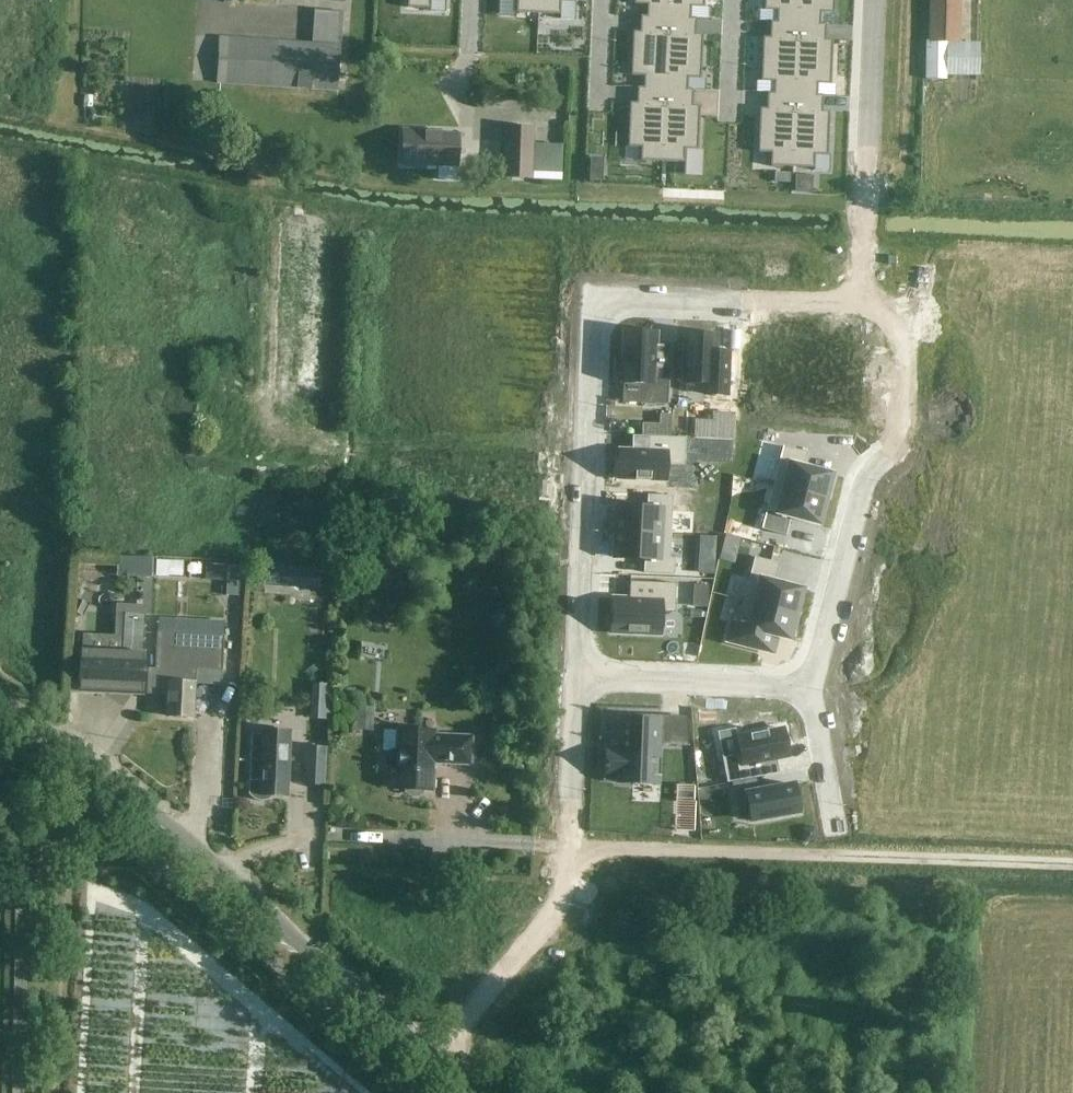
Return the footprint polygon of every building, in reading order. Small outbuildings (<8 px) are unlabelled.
[(407,8),(430,9),(430,0),(407,0),(407,8)] [(516,13),(538,14),(538,0),(517,0),(516,13)] [(538,14),(560,15),(560,2),(573,3),(573,0),(538,0),(538,14)] [(634,5),(641,5),(640,16),(646,17),(668,17),(669,0),(634,0),(634,5)] [(668,17),(690,18),(691,7),(704,8),(704,0),(669,0),(668,17)] [(764,10),(771,11),(770,22),(776,22),(798,23),(799,0),(764,0),(764,10)] [(798,23),(820,24),(820,13),(834,13),(834,0),(799,0),(798,23)] [(928,40),(926,40),(925,79),(945,79),(946,42),(959,42),(960,0),(929,0),(928,40)] [(343,11),(314,9),(312,43),(341,44),(343,11)] [(633,32),(631,76),(638,76),(637,87),(643,88),(665,89),(668,17),(646,17),(646,32),(633,32)] [(668,17),(665,89),(687,90),(687,79),(700,79),(702,35),(695,35),(696,19),(690,18),(668,17)] [(763,37),(761,82),(774,82),(773,93),(795,94),(798,23),(776,22),(776,38),(763,37)] [(798,23),(795,94),(817,96),(817,84),(831,85),(832,40),(826,40),(826,25),(820,24),(798,23)] [(219,37),(217,83),(338,90),(341,45),(219,37)] [(630,103),(628,147),(640,148),(640,161),(662,162),(665,89),(643,88),(643,103),(630,103)] [(665,89),(662,162),(684,163),(684,150),(697,150),(699,106),(692,106),(693,90),(687,90),(665,89)] [(759,108),(757,153),(770,153),(770,167),(792,168),(795,94),(773,93),(767,93),(766,109),(759,108)] [(795,94),(792,168),(814,169),(814,155),(827,156),(829,112),(822,111),(823,96),(817,96),(795,94)] [(458,166),(459,134),(441,133),(441,130),(402,129),(401,164),(458,166)] [(535,145),(505,144),(504,180),(533,181),(535,145)] [(616,360),(615,380),(621,380),(621,384),(642,384),(641,404),(667,405),(669,346),(656,346),(656,332),(623,331),(622,361),(616,360)] [(685,334),(683,384),(705,384),(704,395),(726,396),(728,353),(715,352),(716,335),(685,334)] [(671,415),(659,415),(658,437),(670,438),(671,415)] [(646,452),(618,450),(617,479),(665,481),(666,465),(683,466),(684,438),(647,437),(646,452)] [(782,447),(772,486),(825,500),(832,475),(803,467),(807,453),(782,447)] [(772,486),(761,530),(786,536),(790,517),(819,525),(825,500),(772,486)] [(616,507),(615,532),(669,535),(671,496),(646,495),(645,508),(616,507)] [(615,532),(614,558),(643,560),(642,572),(668,573),(669,535),(615,532)] [(754,557),(743,601),(796,615),(802,590),(774,582),(779,564),(754,557)] [(156,576),(167,577),(168,561),(157,560),(156,576)] [(228,565),(225,596),(239,596),(241,566),(228,565)] [(111,582),(110,569),(87,570),(87,582),(111,582)] [(612,598),(611,633),(660,635),(661,611),(675,612),(676,583),(629,582),(629,599),(612,598)] [(707,585),(695,585),(694,608),(706,608),(707,585)] [(730,625),(726,641),(757,649),(761,632),(789,640),(796,615),(743,601),(736,626),(730,625)] [(81,651),(80,690),(142,693),(142,691),(146,614),(124,613),(122,653),(81,651)] [(148,669),(147,686),(160,686),(160,694),(167,694),(166,716),(193,717),(195,682),(195,669),(221,670),(223,636),(157,632),(155,669),(148,669)] [(242,705),(241,728),(255,728),(256,706),(242,705)] [(357,706),(356,729),(373,730),(374,707),(357,706)] [(606,748),(605,778),(618,779),(617,783),(657,785),(659,720),(620,719),(619,748),(606,748)] [(736,738),(739,753),(721,756),(726,783),(731,783),(757,778),(763,777),(761,762),(788,757),(783,729),(736,738)] [(251,734),(248,794),(254,800),(261,802),(268,800),(274,796),(287,796),(290,731),(262,730),(262,734),(251,734)] [(470,764),(471,737),(434,736),(435,731),(398,730),(397,752),(392,751),(387,754),(386,759),(387,765),(391,768),(396,769),(395,789),(406,790),(406,792),(411,795),(416,795),(421,793),(421,790),(432,791),(433,770),(439,763),(470,764)] [(324,785),(325,748),(306,747),(304,784),(324,785)] [(457,801),(468,802),(471,776),(460,775),(457,801)] [(757,778),(731,783),(735,808),(748,806),(751,821),(798,812),(793,785),(759,791),(757,778)] [(818,840),(815,827),(801,829),(804,843),(818,840)]
